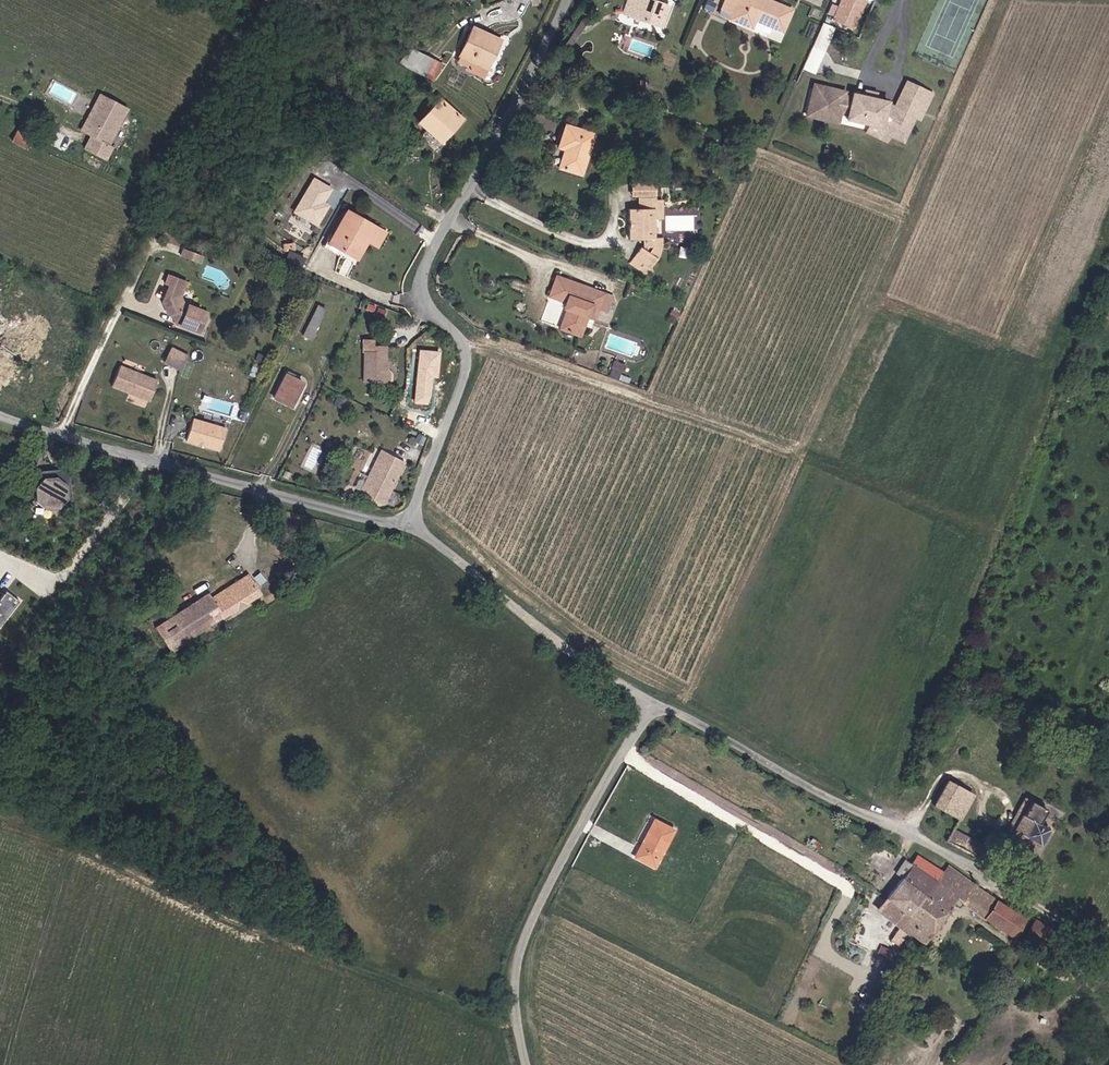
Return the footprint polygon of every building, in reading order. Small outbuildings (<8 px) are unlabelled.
[(659,0),(630,0),(625,14),(665,29),(674,5),(659,0)] [(774,0),(739,0),(731,20),(755,31),(759,23),(785,33),(795,8),(774,0)] [(862,0),(842,0),(833,20),(855,30),(867,2),(862,0)] [(504,40),(474,26),(460,57),(472,63),(469,71),(484,79),(504,40)] [(804,68),(815,72),(830,37),(819,32),(804,68)] [(446,65),(417,48),(399,63),(430,77),(446,65)] [(849,91),(815,83),(807,117),(841,126),(843,115),(848,116),(848,121),(871,126),(867,133),(890,144),(893,139),(907,145),(918,120),(923,122),(935,94),(908,80),(894,105),(892,104),(892,101),(854,92),(853,96),(848,95),(849,91)] [(91,135),(83,148),(107,161),(115,147),(111,145),(131,108),(99,91),(78,128),(91,135)] [(467,121),(442,99),(418,125),(442,145),(467,121)] [(598,135),(566,124),(558,148),(567,151),(561,167),(585,176),(598,135)] [(657,184),(633,184),(633,198),(639,198),(640,210),(629,210),(631,241),(646,242),(646,250),(642,247),(631,263),(649,277),(661,259),(665,248),(664,238),(657,238),(656,219),(665,219),(665,200),(658,200),(657,184)] [(391,233),(347,210),(328,243),(360,262),(370,245),(381,249),(391,233)] [(282,248),(268,239),(262,248),(276,257),(282,248)] [(189,281),(170,274),(166,283),(170,285),(165,298),(171,314),(174,315),(182,325),(202,334),(212,311),(186,303),(184,293),(189,281)] [(616,296),(558,275),(551,297),(567,304),(561,329),(583,338),(591,318),(597,321),(601,310),(611,315),(616,296)] [(327,308),(319,305),(304,334),(312,340),(327,308)] [(191,355),(173,346),(165,362),(185,371),(191,355)] [(379,351),(365,351),(364,380),(394,382),(395,371),(388,360),(389,347),(379,346),(379,351)] [(160,379),(121,365),(113,387),(132,394),(152,401),(160,379)] [(306,383),(287,373),(275,398),(295,407),(306,383)] [(229,426),(194,417),(190,439),(223,450),(229,426)] [(367,456),(356,449),(347,466),(360,471),(367,456)] [(383,450),(361,491),(387,504),(406,462),(383,450)] [(75,491),(80,490),(74,464),(49,469),(41,483),(45,485),(48,498),(57,503),(70,501),(75,491)] [(209,593),(156,627),(172,654),(213,628),(210,621),(223,612),(227,617),(263,594),(250,574),(213,597),(209,593)] [(2,603),(0,602),(0,631),(21,603),(9,594),(2,603)] [(972,794),(949,782),(935,805),(960,817),(972,794)] [(1041,821),(1048,808),(1026,796),(1002,841),(1026,853),(1033,840),(1041,845),(1051,826),(1041,821)] [(677,832),(657,820),(637,859),(657,871),(677,832)] [(905,869),(887,896),(912,913),(930,892),(939,879),(933,876),(938,869),(921,858),(916,865),(905,859),(900,866),(905,869)] [(958,906),(962,900),(975,881),(948,865),(946,869),(939,879),(930,892),(912,913),(918,919),(909,933),(923,942),(954,903),(958,906)] [(864,880),(867,882),(882,892),(889,881),(872,869),(864,880)] [(962,900),(972,908),(984,888),(975,881),(962,900)] [(1013,909),(984,888),(972,908),(1012,934),(1027,910),(1016,903),(1013,909)] [(912,913),(887,896),(879,909),(909,933),(918,919),(912,913)] [(1070,940),(1035,921),(1024,939),(1058,958),(1070,940)]
